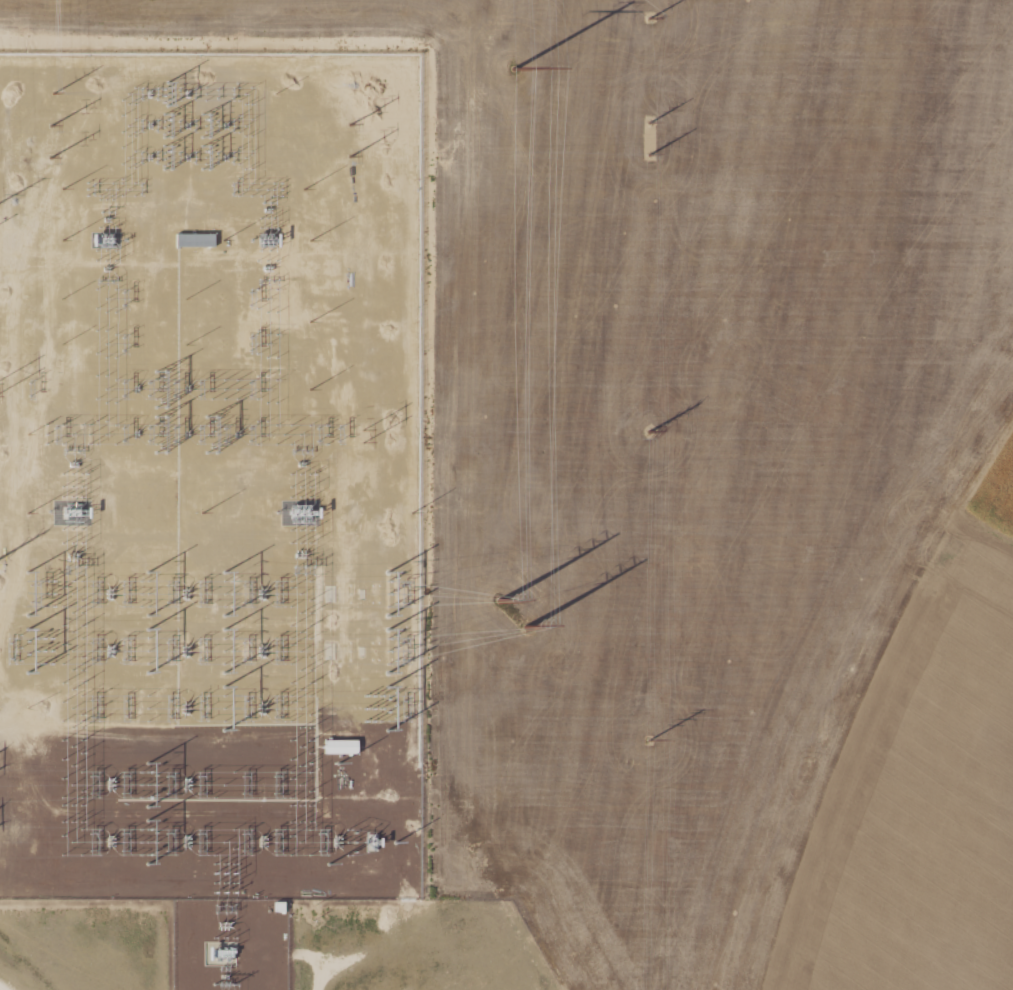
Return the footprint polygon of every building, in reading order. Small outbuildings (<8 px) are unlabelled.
[(319,741),(319,755),(353,756),(353,741),(319,741)]
